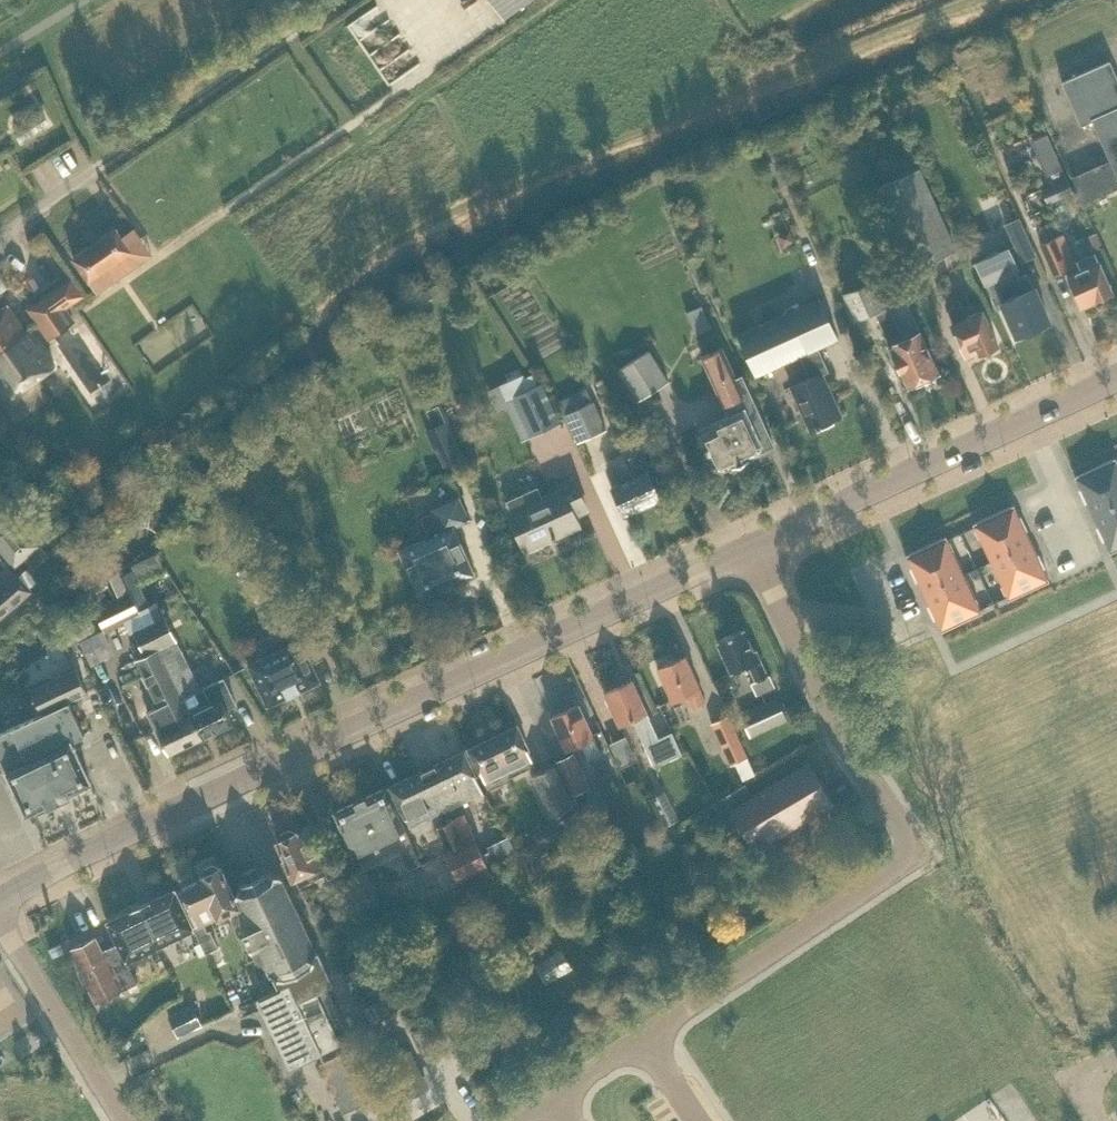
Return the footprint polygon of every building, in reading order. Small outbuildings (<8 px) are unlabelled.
[(503,19),(531,0),(489,0),(503,19)] [(1110,60),(1063,81),(1081,124),(1094,119),(1100,134),(1116,172),(1116,77),(1110,60)] [(22,140),(48,124),(42,114),(16,130),(22,140)] [(1034,139),(1049,174),(1062,168),(1047,133),(1034,139)] [(795,138),(786,142),(789,150),(790,151),(799,148),(795,138)] [(1108,161),(1072,177),(1086,207),(1094,203),(1092,198),(1116,187),(1116,182),(1108,161)] [(915,267),(956,249),(919,168),(878,186),(915,267)] [(1068,178),(1042,190),(1048,204),(1074,191),(1068,178)] [(1004,224),(1021,262),(1037,255),(1020,217),(1004,224)] [(116,228),(73,258),(97,292),(113,281),(105,268),(132,250),(116,228)] [(795,241),(789,229),(777,234),(782,246),(795,241)] [(1091,251),(1102,246),(1096,232),(1088,235),(1091,243),(1088,244),(1091,251)] [(1077,266),(1062,234),(1040,243),(1055,276),(1077,266)] [(988,284),(993,295),(991,296),(998,309),(1004,306),(1017,335),(1049,320),(1034,286),(1028,272),(1019,276),(1017,271),(1020,269),(1008,245),(974,262),(976,265),(985,285),(988,284)] [(1113,292),(1099,261),(1095,252),(1077,260),(1081,269),(1067,275),(1081,306),(1113,292)] [(33,304),(26,309),(36,323),(47,339),(54,334),(68,324),(74,320),(66,308),(83,296),(70,278),(53,290),(33,304)] [(842,293),(854,320),(876,311),(877,313),(890,344),(888,346),(894,360),(896,358),(908,384),(938,370),(920,331),(903,338),(889,308),(887,309),(874,279),(842,293)] [(762,323),(737,334),(756,375),(800,354),(811,377),(791,386),(811,429),(841,415),(822,373),(828,370),(818,347),(838,337),(819,297),(804,304),(762,323)] [(952,323),(967,356),(978,351),(979,352),(998,344),(982,309),(966,317),(958,298),(953,301),(955,306),(949,309),(955,321),(952,323)] [(30,327),(26,330),(8,304),(0,309),(0,387),(8,399),(13,395),(28,384),(55,366),(30,327)] [(686,313),(696,335),(712,328),(701,305),(686,313)] [(708,352),(717,348),(713,339),(704,343),(708,352)] [(722,346),(702,356),(729,415),(712,423),(714,428),(700,435),(714,466),(721,469),(733,464),(734,465),(748,459),(747,457),(774,445),(742,374),(736,377),(722,346)] [(668,381),(649,350),(618,369),(637,400),(668,381)] [(524,374),(502,384),(509,400),(514,398),(530,433),(548,424),(558,420),(557,417),(542,383),(538,385),(533,373),(525,376),(524,374)] [(593,400),(592,401),(587,388),(559,400),(565,413),(578,441),(606,428),(593,400)] [(448,419),(445,421),(438,405),(424,412),(430,427),(425,430),(435,450),(437,449),(444,466),(465,457),(448,419)] [(660,497),(648,470),(652,469),(640,445),(609,459),(613,468),(620,483),(612,487),(624,514),(660,497)] [(1074,476),(1092,514),(1116,503),(1116,461),(1115,457),(1074,476)] [(9,476),(0,480),(7,492),(16,487),(9,476)] [(537,488),(507,502),(512,512),(509,513),(526,550),(527,549),(525,546),(551,534),(553,537),(579,525),(575,515),(587,510),(573,478),(559,484),(562,489),(542,498),(537,488)] [(109,492),(100,499),(109,511),(118,504),(109,492)] [(469,519),(459,496),(431,508),(435,518),(425,523),(431,536),(401,549),(421,596),(474,572),(453,526),(469,519)] [(1092,514),(1109,553),(1116,549),(1116,503),(1092,514)] [(990,562),(1031,543),(1013,504),(973,524),(990,562)] [(25,529),(10,511),(0,519),(0,544),(15,562),(37,543),(25,529)] [(905,555),(923,593),(964,574),(946,536),(905,555)] [(990,562),(1008,600),(1049,581),(1031,543),(990,562)] [(3,581),(14,571),(0,555),(0,577),(3,581)] [(3,582),(0,578),(0,618),(32,590),(30,589),(38,582),(26,569),(19,576),(16,572),(3,582)] [(981,612),(964,574),(923,593),(940,631),(981,612)] [(114,599),(93,609),(105,633),(142,615),(132,593),(131,591),(128,592),(114,599)] [(290,605),(280,610),(289,629),(299,624),(290,605)] [(165,616),(156,620),(138,629),(135,631),(146,654),(136,659),(144,675),(167,663),(173,675),(183,697),(200,689),(165,616)] [(79,647),(68,624),(45,637),(50,647),(53,646),(59,643),(66,655),(78,648),(79,647)] [(750,643),(743,628),(717,640),(718,643),(732,672),(749,664),(757,680),(751,683),(757,694),(775,685),(769,674),(768,675),(756,648),(753,650),(750,643)] [(301,639),(299,634),(291,637),(294,642),(249,664),(268,704),(320,680),(312,663),(324,657),(318,643),(313,633),(301,639)] [(834,654),(837,675),(849,673),(846,652),(834,654)] [(700,687),(685,655),(658,667),(672,699),(687,693),(693,706),(705,701),(699,687),(700,687)] [(169,753),(203,736),(188,708),(183,697),(173,675),(167,663),(144,675),(159,706),(148,711),(157,728),(157,729),(169,753)] [(86,692),(75,668),(66,673),(32,689),(43,712),(69,700),(86,692)] [(233,722),(227,709),(237,705),(224,677),(203,687),(210,702),(200,706),(198,702),(188,708),(203,736),(233,722)] [(650,717),(632,679),(605,692),(619,723),(632,717),(654,765),(681,753),(672,731),(658,737),(649,717),(650,717)] [(787,718),(778,698),(741,715),(751,736),(787,718)] [(49,804),(72,794),(70,790),(91,780),(71,740),(85,733),(69,700),(43,712),(0,732),(0,767),(7,770),(27,811),(48,801),(49,804)] [(588,758),(601,753),(593,735),(594,735),(579,703),(552,716),(566,748),(580,741),(588,758)] [(711,724),(724,751),(731,765),(748,757),(728,716),(726,717),(711,724)] [(487,787),(534,765),(527,749),(529,749),(517,724),(468,748),(479,773),(481,772),(487,787)] [(477,775),(465,750),(417,773),(429,798),(433,795),(441,811),(483,791),(476,776),(477,775)] [(591,788),(574,753),(558,760),(574,795),(591,788)] [(746,783),(725,796),(712,803),(727,828),(737,822),(754,851),(834,803),(833,801),(809,762),(809,761),(752,794),(746,783)] [(552,815),(574,805),(555,764),(533,775),(552,815)] [(429,798),(417,773),(389,785),(401,811),(403,810),(410,826),(441,811),(433,795),(429,798)] [(356,852),(364,868),(403,850),(410,865),(421,860),(405,828),(386,787),(335,812),(354,853),(356,852)] [(582,810),(571,815),(572,818),(575,824),(586,819),(582,810)] [(465,816),(453,822),(463,843),(475,838),(465,816)] [(453,821),(444,825),(437,828),(447,851),(463,843),(453,822),(453,821)] [(282,850),(286,858),(283,859),(292,878),(295,876),(299,884),(325,872),(328,877),(336,873),(328,854),(320,859),(305,829),(298,833),(297,830),(294,832),(294,830),(289,829),(281,833),(279,837),(280,838),(277,840),(281,848),(280,848),(281,850),(282,850)] [(611,839),(617,850),(627,845),(620,834),(611,839)] [(476,838),(464,844),(455,848),(446,853),(458,879),(488,864),(476,838)] [(201,878),(183,887),(194,909),(190,911),(197,925),(193,927),(194,930),(195,930),(206,952),(218,946),(210,930),(207,931),(203,922),(239,905),(235,894),(221,865),(218,867),(217,866),(212,864),(204,867),(202,873),(203,874),(200,875),(201,878)] [(316,992),(333,984),(281,874),(256,865),(255,864),(243,870),(244,871),(236,894),(235,894),(239,905),(247,921),(243,930),(257,959),(266,962),(278,988),(287,1006),(316,992)] [(526,883),(516,867),(510,871),(519,887),(526,883)] [(157,948),(194,930),(193,927),(174,889),(141,905),(153,931),(149,933),(157,948)] [(102,949),(95,935),(71,947),(97,1001),(137,982),(128,962),(157,948),(149,933),(153,931),(141,905),(107,921),(117,943),(102,949)] [(384,936),(398,927),(387,910),(373,919),(384,936)] [(287,1006),(278,988),(257,998),(290,1067),(340,1043),(316,992),(287,1006)] [(178,1036),(202,1024),(193,1005),(169,1016),(178,1036)] [(349,1089),(367,1080),(352,1048),(334,1057),(349,1089)] [(421,1070),(410,1050),(392,1059),(410,1096),(420,1091),(421,1091),(429,1087),(421,1071),(421,1070)] [(39,1110),(20,1120),(46,1120),(39,1110)]
